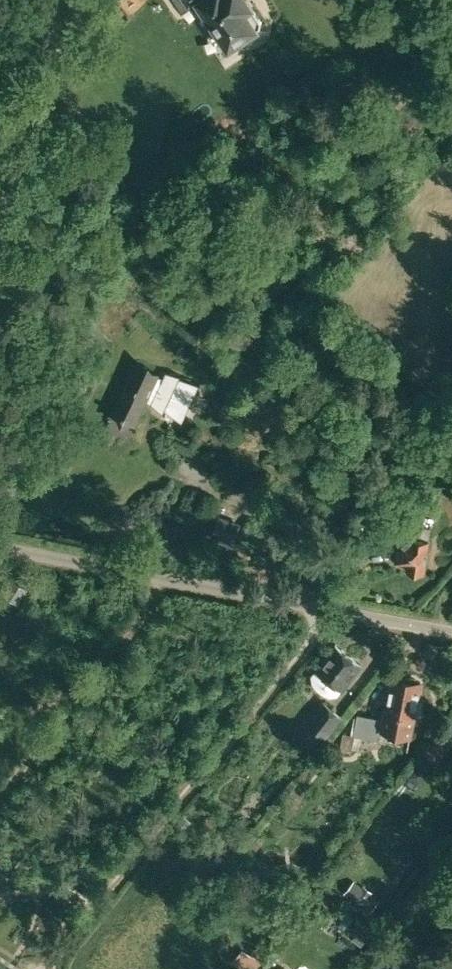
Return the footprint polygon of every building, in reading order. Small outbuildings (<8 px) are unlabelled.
[(181,10),(197,0),(175,0),(181,10)] [(228,47),(260,26),(260,19),(248,0),(198,0),(228,47)] [(113,413),(135,424),(146,400),(152,402),(164,411),(165,408),(183,420),(201,382),(180,377),(181,374),(167,371),(164,377),(136,363),(113,413)] [(69,397),(79,403),(87,389),(76,383),(69,397)] [(207,534),(229,542),(237,521),(216,512),(207,534)] [(368,540),(377,548),(392,530),(383,523),(368,540)] [(407,567),(425,569),(426,563),(429,539),(428,539),(430,527),(402,523),(400,534),(399,534),(396,558),(408,560),(407,567)] [(17,602),(27,586),(9,575),(0,590),(0,592),(17,602)] [(324,692),(331,695),(338,694),(361,663),(335,643),(316,669),(312,674),(313,682),(318,688),(324,692)] [(353,734),(377,739),(379,729),(410,735),(415,711),(420,710),(422,701),(418,698),(421,681),(420,681),(415,677),(410,676),(403,678),(393,676),(387,708),(383,709),(381,718),(357,713),(353,734)] [(301,735),(317,749),(343,716),(323,699),(306,721),(297,733),(301,735)] [(425,754),(438,763),(451,743),(451,736),(441,729),(425,754)] [(353,734),(343,732),(340,749),(350,751),(353,734)] [(440,764),(451,772),(451,746),(440,764)] [(376,767),(380,752),(370,750),(366,764),(376,767)] [(409,778),(420,786),(436,763),(424,755),(409,778)] [(345,893),(370,913),(381,900),(374,895),(375,892),(365,884),(363,886),(355,880),(345,893)] [(362,945),(371,934),(361,927),(353,938),(362,945)] [(263,960),(253,953),(242,968),(257,968),(263,960)]
